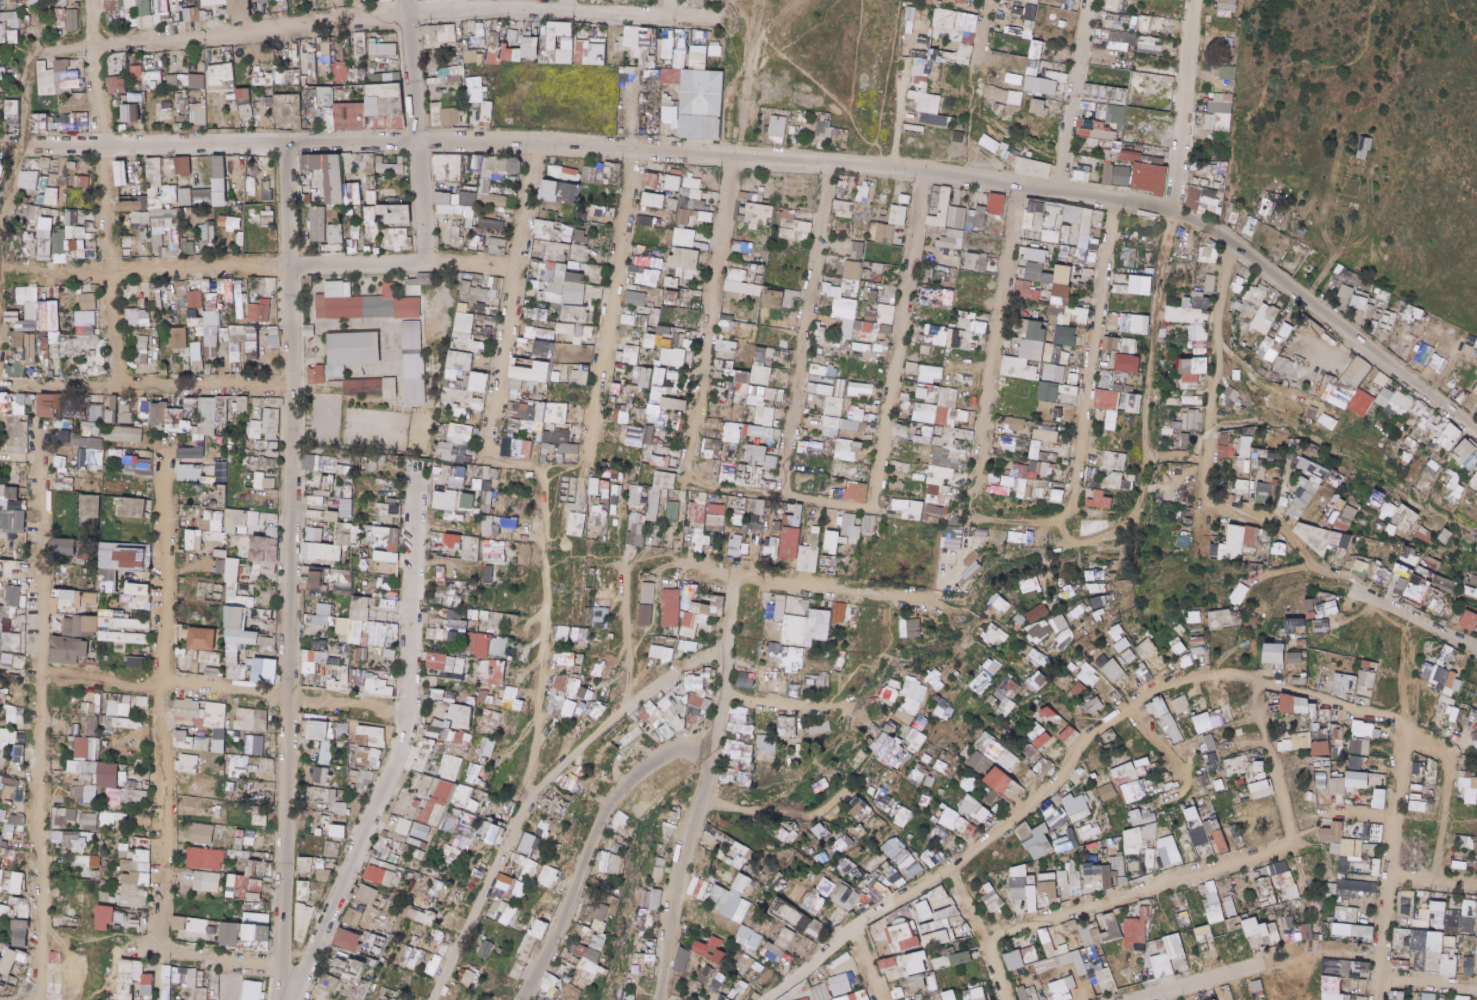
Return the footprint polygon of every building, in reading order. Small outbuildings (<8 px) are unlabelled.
[(7,12),(6,0),(17,0),(17,1),(17,7),(17,11),(14,11),(7,12)] [(105,12),(104,0),(135,0),(136,8),(127,9),(120,10),(105,12)] [(136,8),(135,0),(149,0),(150,16),(138,17),(137,17),(136,8)] [(155,15),(153,0),(167,0),(168,14),(160,14),(155,15)] [(229,17),(228,0),(249,0),(250,15),(229,17)] [(965,2),(965,0),(977,0),(974,9),(964,6),(964,5),(965,2)] [(997,8),(998,0),(1008,0),(1007,4),(1009,5),(1009,7),(1007,7),(1006,9),(997,8)] [(1127,0),(1106,0),(1106,13),(1127,13),(1127,0)] [(1216,17),(1218,0),(1237,0),(1237,5),(1236,13),(1231,12),(1230,18),(1216,17)] [(277,11),(286,12),(288,3),(278,2),(277,11)] [(1026,20),(1037,20),(1038,6),(1027,6),(1026,20)] [(198,7),(200,20),(184,22),(183,9),(186,8),(198,7)] [(1025,9),(1024,17),(1010,14),(1011,7),(1025,9)] [(65,27),(55,28),(53,28),(52,9),(64,9),(65,27)] [(65,27),(64,9),(76,9),(77,29),(65,29),(65,27)] [(7,12),(14,11),(17,11),(17,15),(17,17),(17,19),(8,20),(0,20),(0,12),(7,12)] [(955,12),(976,16),(973,32),(967,30),(968,25),(964,24),(963,29),(961,29),(955,28),(957,20),(954,20),(955,12)] [(160,14),(168,14),(169,24),(161,25),(160,14)] [(1136,29),(1137,16),(1107,14),(1106,29),(1125,30),(1125,28),(1136,29)] [(17,15),(23,15),(28,15),(28,21),(24,22),(24,27),(28,27),(29,34),(24,35),(24,39),(18,40),(18,30),(17,19),(17,17),(17,15)] [(137,17),(137,18),(138,26),(130,26),(125,27),(124,17),(126,17),(126,16),(133,16),(133,17),(137,17)] [(150,16),(153,16),(154,25),(138,27),(138,26),(137,18),(137,17),(138,17),(150,16)] [(1153,32),(1154,17),(1140,16),(1139,32),(1153,32)] [(17,19),(18,30),(9,30),(9,26),(8,26),(8,20),(17,19)] [(558,35),(575,36),(575,23),(558,22),(558,35)] [(421,44),(457,43),(456,25),(421,26),(421,44)] [(623,26),(640,27),(639,43),(638,59),(630,59),(630,51),(622,51),(623,26)] [(657,28),(657,29),(656,44),(639,43),(640,27),(657,28)] [(1023,29),(1022,37),(1007,34),(1009,27),(1023,29)] [(1029,28),(1032,28),(1031,36),(1023,34),(1024,27),(1029,28)] [(507,29),(517,31),(515,41),(511,40),(510,43),(505,42),(507,29)] [(963,29),(967,30),(973,32),(971,46),(960,44),(962,33),(963,29)] [(18,30),(18,40),(18,42),(8,43),(8,31),(9,30),(18,30)] [(901,30),(916,32),(916,39),(908,39),(907,47),(900,46),(901,30)] [(486,47),(489,32),(498,33),(497,39),(499,39),(497,49),(486,47)] [(522,50),(523,32),(530,32),(530,39),(537,39),(536,58),(521,57),(522,50)] [(1134,34),(1109,32),(1107,49),(1132,52),(1134,34)] [(354,33),(355,59),(366,59),(364,33),(354,33)] [(991,50),(998,51),(1000,34),(993,33),(991,50)] [(547,37),(547,40),(547,48),(547,50),(556,51),(555,65),(537,64),(539,36),(547,37)] [(673,37),(672,52),(661,52),(662,36),(673,37)] [(1146,36),(1151,36),(1150,38),(1155,39),(1154,51),(1151,50),(1144,49),(1144,48),(1145,38),(1146,36)] [(690,37),(702,37),(705,38),(704,71),(695,70),(694,70),(695,66),(695,61),(691,60),(690,60),(691,48),(690,47),(690,37)] [(1144,48),(1136,47),(1137,37),(1145,38),(1144,48)] [(316,39),(330,38),(330,43),(320,43),(321,56),(330,56),(330,64),(331,64),(331,68),(327,68),(317,67),(316,58),(316,39)] [(568,59),(557,59),(558,38),(569,39),(568,59)] [(591,66),(606,66),(606,39),(591,38),(591,66)] [(685,54),(684,67),(684,70),(683,70),(672,69),(674,38),(686,39),(685,49),(685,54)] [(1225,38),(1232,39),(1232,43),(1227,42),(1226,45),(1226,46),(1224,46),(1224,48),(1221,47),(1222,41),(1225,42),(1225,38)] [(476,39),(483,39),(485,50),(477,50),(476,41),(473,40),(476,39)] [(299,41),(309,40),(310,48),(300,49),(299,41)] [(477,50),(468,51),(467,40),(473,40),(476,41),(477,50)] [(589,48),(588,65),(574,65),(575,41),(579,41),(579,48),(589,48)] [(330,45),(329,45),(330,56),(321,56),(320,43),(330,43),(330,45)] [(1043,45),(1042,53),(1041,54),(1041,55),(1037,54),(1035,54),(1032,53),(1032,51),(1034,43),(1041,44),(1043,44),(1043,45)] [(369,45),(385,45),(384,56),(383,56),(368,55),(368,46),(368,45),(369,45)] [(384,56),(385,45),(396,45),(396,57),(384,57),(384,56)] [(1046,45),(1060,48),(1059,55),(1045,52),(1044,52),(1045,45),(1046,45)] [(709,46),(719,47),(720,47),(720,57),(707,57),(708,46),(709,46)] [(1061,46),(1071,48),(1068,61),(1059,60),(1061,49),(1060,49),(1061,46)] [(1224,48),(1224,46),(1226,46),(1228,47),(1231,48),(1233,48),(1234,48),(1231,59),(1222,57),(1224,48)] [(349,61),(341,61),(341,52),(347,52),(347,47),(349,47),(349,61)] [(300,49),(310,48),(310,54),(311,55),(300,56),(300,49)] [(522,50),(521,57),(521,62),(503,61),(503,55),(504,51),(504,49),(522,50)] [(477,50),(478,62),(463,64),(462,52),(468,51),(477,50)] [(622,52),(622,67),(619,67),(604,66),(604,51),(622,52)] [(1032,51),(1032,53),(1035,54),(1037,54),(1037,55),(1036,55),(1035,59),(1033,59),(1030,58),(1028,58),(1030,51),(1032,51)] [(1200,63),(1202,51),(1213,53),(1212,60),(1217,61),(1216,65),(1215,64),(1212,64),(1200,63)] [(127,64),(123,64),(123,77),(120,77),(111,78),(110,61),(114,56),(127,55),(127,64)] [(300,56),(311,55),(311,57),(311,59),(311,60),(312,64),(302,65),(300,56)] [(366,58),(365,64),(362,64),(362,61),(361,61),(361,59),(358,59),(358,56),(362,56),(362,58),(366,58)] [(640,66),(641,56),(653,57),(653,67),(640,66)] [(384,57),(396,57),(396,69),(384,69),(383,57),(384,57)] [(1035,59),(1043,60),(1052,62),(1052,64),(1053,64),(1052,69),(1050,69),(1049,72),(1037,70),(1036,76),(1029,75),(1029,76),(1026,76),(1027,66),(1028,66),(1030,58),(1033,59),(1035,59)] [(197,63),(198,63),(198,71),(189,72),(189,64),(197,63)] [(349,71),(353,71),(353,75),(351,75),(351,80),(351,82),(341,82),(334,82),(332,64),(336,64),(336,68),(347,67),(347,71),(349,71)] [(233,80),(220,81),(220,84),(211,84),(210,68),(231,65),(233,80)] [(142,66),(142,77),(140,77),(131,78),(130,67),(142,66)] [(622,67),(638,68),(639,68),(639,76),(622,76),(622,72),(618,72),(619,67),(622,67)] [(349,71),(349,69),(365,68),(365,82),(351,82),(351,80),(351,75),(353,75),(353,71),(349,71)] [(428,84),(464,85),(464,69),(437,68),(437,78),(428,78),(428,84)] [(671,70),(671,79),(667,79),(667,84),(660,83),(660,69),(671,70)] [(726,71),(683,70),(681,139),(724,139),(726,71)] [(64,72),(76,71),(77,87),(62,87),(61,72),(64,72)] [(297,79),(293,79),(293,81),(293,86),(283,86),(283,84),(285,84),(284,71),(300,71),(300,79),(297,79)] [(274,86),(253,86),(253,79),(255,78),(264,78),(264,76),(266,76),(267,73),(273,73),(274,86)] [(394,84),(368,86),(368,83),(368,75),(393,73),(394,84)] [(178,75),(189,75),(190,89),(190,91),(183,91),(183,87),(179,86),(168,86),(167,76),(169,76),(178,75)] [(189,75),(205,75),(204,90),(190,89),(189,75)] [(914,76),(927,76),(927,84),(921,84),(913,84),(914,76)] [(1029,76),(1051,80),(1056,81),(1054,94),(1027,89),(1029,76)] [(120,77),(120,79),(118,80),(119,94),(112,94),(111,78),(120,77)] [(140,77),(142,77),(143,92),(135,93),(135,85),(140,85),(140,77)] [(127,79),(128,84),(127,84),(121,85),(121,88),(122,91),(128,91),(128,93),(119,94),(118,80),(120,79),(124,79),(127,79)] [(233,80),(234,80),(235,90),(210,91),(209,84),(211,84),(220,84),(220,81),(233,80)] [(400,84),(403,116),(380,116),(379,97),(366,97),(366,86),(368,86),(394,84),(400,84)] [(332,110),(318,110),(317,102),(318,102),(317,88),(332,89),(332,110)] [(245,93),(244,89),(251,89),(252,98),(246,99),(245,93)] [(909,90),(930,95),(928,108),(918,106),(919,100),(908,98),(909,90)] [(1214,93),(1222,94),(1222,99),(1222,102),(1222,103),(1212,102),(1213,98),(1214,93)] [(128,94),(141,94),(142,109),(138,109),(138,105),(128,105),(128,95),(128,94)] [(237,94),(238,102),(227,103),(226,95),(237,94)] [(1021,96),(1019,106),(1011,104),(1013,94),(1021,96)] [(1222,94),(1233,94),(1232,102),(1222,102),(1222,99),(1222,94)] [(302,95),(303,129),(293,129),(293,124),(289,126),(285,126),(282,124),(276,124),(274,96),(302,95)] [(661,106),(662,96),(670,97),(670,98),(676,101),(678,102),(678,106),(680,106),(680,110),(677,110),(677,107),(661,106)] [(366,97),(379,97),(380,116),(366,117),(366,104),(366,97)] [(252,98),(252,99),(251,99),(251,111),(253,111),(253,117),(246,119),(242,119),(241,119),(238,100),(239,100),(246,99),(252,98)] [(259,110),(258,98),(267,98),(268,104),(266,104),(266,109),(259,110)] [(175,110),(174,100),(189,100),(189,109),(175,110)] [(1047,101),(1033,100),(1031,114),(1045,115),(1047,101)] [(1100,104),(1100,108),(1099,111),(1095,110),(1095,111),(1083,109),(1080,109),(1082,101),(1100,103),(1100,104)] [(227,103),(238,102),(239,104),(239,112),(229,113),(227,103)] [(1222,102),(1232,102),(1231,114),(1214,113),(1207,113),(1207,102),(1212,102),(1222,103),(1222,102)] [(198,104),(206,103),(207,126),(200,126),(192,126),(191,111),(190,111),(190,104),(198,104)] [(334,104),(366,104),(366,117),(366,129),(335,129),(334,104)] [(1108,108),(1108,105),(1126,107),(1123,125),(1117,124),(1112,123),(1113,114),(1110,114),(1111,108),(1109,108),(1108,108)] [(123,107),(137,106),(137,114),(123,114),(123,107)] [(483,121),(491,121),(491,106),(483,106),(483,121)] [(677,110),(676,119),(676,121),(660,121),(660,107),(661,106),(677,107),(677,110)] [(442,109),(442,126),(461,125),(461,108),(442,109)] [(1100,108),(1102,108),(1102,109),(1104,109),(1104,111),(1109,112),(1109,108),(1111,108),(1110,114),(1113,114),(1112,123),(1105,122),(1097,121),(1099,113),(1099,111),(1100,108)] [(1099,111),(1099,113),(1097,121),(1095,121),(1094,129),(1095,129),(1095,130),(1080,128),(1081,120),(1083,109),(1095,111),(1095,110),(1099,111)] [(14,125),(4,124),(4,110),(14,110),(14,125)] [(950,116),(921,113),(920,125),(949,127),(950,116)] [(1231,114),(1229,132),(1214,131),(1214,130),(1215,115),(1213,115),(1214,113),(1231,114)] [(48,114),(31,114),(30,131),(47,131),(48,114)] [(1213,115),(1215,115),(1214,130),(1203,130),(1204,114),(1213,115)] [(86,115),(86,126),(80,126),(81,132),(68,132),(68,127),(55,127),(55,122),(54,122),(54,118),(60,118),(60,115),(86,115)] [(177,124),(176,123),(176,118),(177,116),(190,116),(191,124),(185,124),(185,125),(181,125),(178,124),(177,124)] [(380,116),(403,116),(404,128),(366,129),(366,117),(380,116)] [(769,136),(785,138),(787,117),(771,116),(769,136)] [(676,119),(679,119),(678,137),(668,136),(669,128),(668,129),(666,129),(666,130),(659,130),(659,120),(660,121),(676,121),(676,119)] [(828,127),(839,129),(839,132),(840,132),(839,139),(825,137),(816,136),(814,136),(816,120),(824,121),(823,128),(828,128),(828,127)] [(1097,121),(1105,122),(1104,127),(1104,130),(1103,130),(1095,129),(1094,129),(1095,121),(1097,121)] [(1112,123),(1117,124),(1117,129),(1123,130),(1123,131),(1117,130),(1117,132),(1109,131),(1109,128),(1104,127),(1105,122),(1112,123)] [(1077,128),(1080,128),(1095,130),(1094,131),(1091,130),(1090,138),(1076,137),(1077,128)] [(1095,129),(1103,130),(1103,132),(1109,133),(1109,131),(1117,132),(1116,137),(1115,137),(1114,142),(1090,138),(1091,130),(1094,131),(1095,130),(1095,129)] [(978,144),(995,154),(1001,145),(984,134),(978,144)] [(1084,138),(1094,140),(1092,151),(1082,148),(1084,138)] [(1126,161),(1136,161),(1136,145),(1127,145),(1126,161)] [(1015,164),(1019,155),(1005,149),(1001,158),(1015,164)] [(315,169),(314,155),(303,155),(303,169),(315,169)] [(343,155),(345,183),(346,204),(328,205),(326,170),(325,162),(326,162),(326,156),(343,155)] [(225,156),(226,179),(213,179),(212,156),(225,156)] [(326,156),(326,162),(325,162),(326,170),(312,170),(312,156),(326,156)] [(462,165),(462,168),(462,172),(461,182),(435,182),(433,156),(462,157),(462,165)] [(38,157),(49,158),(48,167),(37,166),(38,157)] [(190,157),(191,176),(177,177),(176,168),(175,159),(175,158),(190,157)] [(462,157),(484,157),(482,169),(481,175),(478,175),(478,172),(462,172),(462,168),(465,169),(466,165),(462,165),(462,157)] [(484,157),(496,158),(495,171),(482,169),(484,157)] [(496,158),(506,158),(508,158),(506,171),(495,171),(496,158)] [(508,158),(518,159),(521,162),(519,174),(507,172),(506,172),(506,171),(508,158)] [(1054,164),(1018,158),(1015,173),(1051,180),(1054,164)] [(176,168),(169,169),(168,160),(175,159),(176,168)] [(156,160),(158,197),(148,198),(148,197),(148,192),(147,188),(150,188),(149,183),(147,183),(146,161),(156,160)] [(66,162),(76,163),(75,170),(66,168),(66,162)] [(126,162),(128,186),(121,187),(118,187),(117,162),(126,162)] [(1134,172),(1135,162),(1165,167),(1162,190),(1140,187),(1141,173),(1134,172)] [(252,177),(251,177),(251,178),(247,178),(247,186),(246,186),(246,174),(250,174),(248,172),(255,165),(255,164),(258,163),(258,169),(252,175),(252,177)] [(1186,208),(1199,210),(1200,204),(1217,206),(1219,193),(1224,193),(1226,176),(1211,174),(1212,166),(1192,163),(1189,179),(1203,181),(1203,189),(1189,186),(1186,208)] [(382,164),(404,165),(403,174),(376,173),(376,164),(377,164),(382,165),(382,164)] [(612,164),(621,165),(620,172),(615,171),(614,176),(611,175),(610,179),(602,178),(604,167),(612,168),(612,164)] [(1080,182),(1082,171),(1075,170),(1076,165),(1090,167),(1089,173),(1087,183),(1080,182)] [(579,172),(555,166),(553,177),(577,182),(579,172)] [(583,166),(603,169),(600,185),(580,182),(583,166)] [(1109,185),(1111,166),(1129,167),(1128,186),(1109,185)] [(482,169),(495,171),(506,171),(506,172),(507,172),(507,174),(504,174),(504,176),(492,174),(491,180),(480,179),(481,175),(482,169)] [(1071,169),(1075,170),(1082,171),(1080,182),(1070,181),(1071,169)] [(374,171),(374,186),(362,186),(362,171),(369,171),(374,171)] [(620,172),(619,177),(616,176),(615,181),(610,180),(610,179),(611,175),(614,176),(615,171),(620,172)] [(1133,186),(1134,172),(1141,173),(1140,187),(1133,186)] [(665,181),(663,181),(662,188),(642,185),(644,173),(666,176),(665,181)] [(665,181),(666,181),(667,175),(681,177),(679,188),(679,191),(662,188),(663,181),(665,181)] [(74,176),(88,177),(88,187),(73,187),(74,176)] [(834,198),(838,176),(848,177),(847,178),(855,179),(853,196),(844,195),(844,199),(834,198)] [(251,178),(256,179),(254,187),(247,186),(247,178),(251,178)] [(213,179),(226,179),(226,193),(214,193),(213,187),(213,179)] [(701,190),(701,179),(684,179),(683,189),(701,190)] [(478,188),(480,181),(490,182),(489,185),(484,184),(483,186),(482,186),(481,191),(478,191),(478,190),(478,188)] [(45,187),(44,195),(34,193),(36,183),(46,185),(45,187)] [(361,184),(362,205),(346,206),(346,205),(346,204),(345,183),(361,184)] [(581,186),(563,183),(560,202),(578,205),(581,186)] [(176,203),(161,203),(160,186),(168,185),(168,186),(175,186),(176,203)] [(128,186),(142,187),(142,192),(142,197),(140,197),(127,197),(122,197),(120,197),(121,187),(128,186)] [(246,186),(247,186),(254,187),(255,187),(256,187),(255,195),(246,195),(247,188),(246,188),(246,186)] [(947,228),(952,188),(942,186),(938,217),(928,216),(926,225),(947,228)] [(44,195),(45,187),(57,188),(56,206),(43,205),(44,195)] [(214,193),(214,206),(209,206),(203,206),(180,207),(179,189),(213,187),(214,193)] [(559,202),(560,188),(543,187),(542,200),(559,202)] [(66,188),(73,188),(73,189),(86,189),(85,200),(66,199),(66,188)] [(690,189),(688,198),(681,196),(681,193),(679,193),(679,191),(679,188),(690,189)] [(270,190),(273,190),(273,201),(263,201),(262,190),(264,190),(270,190)] [(693,210),(687,209),(687,208),(679,206),(680,197),(689,199),(692,190),(700,192),(697,201),(705,202),(705,206),(709,207),(708,211),(694,209),(693,210)] [(739,191),(763,195),(762,196),(761,205),(747,203),(737,201),(739,191)] [(444,195),(443,205),(437,205),(436,192),(444,192),(444,195)] [(461,192),(478,193),(476,204),(475,208),(460,206),(461,195),(461,192)] [(478,193),(478,192),(483,193),(507,197),(506,198),(505,208),(476,204),(478,193)] [(34,193),(44,195),(43,205),(43,207),(42,207),(36,206),(32,205),(34,193)] [(214,193),(226,193),(227,201),(227,206),(214,207),(214,206),(214,193)] [(456,195),(461,195),(460,206),(454,206),(443,205),(444,195),(456,195)] [(762,196),(768,197),(765,200),(770,201),(770,206),(761,205),(762,196)] [(665,209),(666,201),(661,200),(661,197),(678,200),(676,211),(665,209)] [(515,202),(514,209),(505,208),(506,198),(515,202)] [(642,205),(643,198),(664,202),(663,209),(642,205)] [(1025,212),(1027,199),(1046,203),(1044,215),(1025,212)] [(838,200),(854,203),(851,219),(845,218),(845,213),(842,212),(841,217),(839,217),(840,215),(834,214),(834,216),(832,216),(833,208),(837,209),(838,200)] [(119,204),(140,203),(140,204),(148,204),(148,211),(120,212),(119,204)] [(761,205),(770,206),(775,207),(773,219),(769,218),(768,226),(749,223),(751,215),(745,214),(747,203),(761,205)] [(32,205),(36,206),(42,207),(41,217),(41,221),(40,223),(32,221),(31,227),(27,227),(27,222),(22,221),(23,218),(21,217),(25,204),(32,205)] [(410,205),(411,224),(386,225),(386,215),(379,215),(378,207),(378,205),(390,205),(396,205),(399,205),(410,205)] [(437,205),(443,205),(454,206),(454,213),(454,215),(438,214),(437,205)] [(965,226),(968,205),(986,208),(983,229),(965,226)] [(240,206),(239,209),(240,209),(240,212),(242,212),(242,213),(238,214),(238,215),(237,215),(237,212),(234,212),(234,206),(237,206),(240,206)] [(606,208),(604,218),(589,216),(591,206),(606,208)] [(946,227),(949,206),(958,207),(955,228),(946,227)] [(1063,208),(1061,222),(1053,221),(1055,206),(1063,208)] [(1067,206),(1084,209),(1080,234),(1079,239),(1078,248),(1070,247),(1074,223),(1078,224),(1079,217),(1077,217),(1077,218),(1076,218),(1076,216),(1073,215),(1072,223),(1065,222),(1067,206)] [(43,207),(49,208),(49,209),(58,210),(57,218),(41,217),(42,207),(43,207)] [(188,208),(197,207),(198,219),(181,220),(181,209),(185,208),(185,212),(188,212),(188,208)] [(312,242),(327,243),(328,207),(313,207),(312,242)] [(354,215),(349,216),(348,216),(347,208),(354,207),(355,215),(354,215)] [(378,207),(379,215),(379,217),(378,217),(378,218),(367,219),(366,208),(378,207)] [(169,209),(177,208),(178,217),(165,218),(152,219),(151,219),(150,219),(150,217),(149,213),(149,209),(165,209),(169,209)] [(577,208),(580,208),(579,212),(585,214),(584,223),(575,222),(577,208)] [(614,209),(613,216),(606,216),(607,208),(614,209)] [(75,212),(75,226),(66,226),(66,222),(72,223),(72,218),(66,217),(66,216),(66,211),(66,209),(75,210),(75,212)] [(689,210),(689,215),(687,226),(676,224),(678,209),(689,210)] [(781,218),(782,209),(795,211),(793,220),(781,218)] [(309,236),(308,227),(308,226),(308,210),(315,210),(316,247),(309,247),(309,236)] [(264,226),(276,226),(276,211),(264,212),(264,226)] [(1094,211),(1102,213),(1100,230),(1090,228),(1089,234),(1089,235),(1085,235),(1085,234),(1081,234),(1083,218),(1084,218),(1085,211),(1090,211),(1089,218),(1090,219),(1091,216),(1094,216),(1094,211)] [(87,223),(85,223),(85,227),(75,226),(75,212),(87,213),(87,223)] [(140,213),(141,225),(141,229),(139,229),(139,228),(132,228),(132,227),(132,215),(132,212),(140,212),(140,213)] [(149,213),(150,217),(150,219),(150,220),(150,225),(145,225),(141,225),(140,213),(149,213)] [(132,215),(132,227),(129,227),(127,224),(123,223),(123,215),(132,215)] [(226,227),(217,226),(219,215),(241,218),(239,229),(235,228),(226,227)] [(636,225),(638,216),(652,218),(650,227),(636,225)] [(896,224),(906,225),(907,217),(896,216),(896,224)] [(41,217),(57,218),(57,225),(50,224),(45,225),(41,224),(41,221),(41,217)] [(165,218),(178,217),(179,256),(178,251),(168,252),(167,241),(164,241),(164,236),(166,236),(165,228),(165,220),(165,218)] [(367,219),(378,218),(378,217),(379,217),(380,228),(380,242),(365,244),(365,240),(365,235),(365,232),(367,232),(367,225),(367,221),(367,219)] [(151,219),(152,219),(165,218),(165,220),(165,228),(151,228),(151,219)] [(793,220),(799,221),(798,230),(779,227),(781,218),(793,220)] [(504,222),(503,231),(478,228),(480,219),(504,222)] [(214,221),(214,247),(208,247),(206,247),(206,241),(199,241),(199,232),(198,232),(197,227),(200,227),(200,224),(205,224),(205,222),(214,221)] [(443,229),(444,221),(452,222),(452,226),(451,241),(449,241),(449,242),(442,241),(442,236),(443,229)] [(564,224),(563,225),(569,226),(569,227),(573,228),(570,245),(559,243),(561,227),(556,226),(557,223),(564,224)] [(361,233),(361,234),(360,239),(360,240),(359,240),(357,240),(351,240),(352,224),(361,225),(361,226),(361,233)] [(894,225),(905,227),(903,236),(893,235),(891,245),(874,242),(877,224),(894,226),(894,225)] [(331,245),(329,226),(343,225),(345,244),(331,245)] [(452,226),(457,227),(461,227),(461,232),(460,237),(460,241),(451,241),(452,226)] [(1071,245),(1072,227),(1064,226),(1063,244),(1071,245)] [(408,229),(408,238),(413,238),(413,246),(387,246),(386,234),(386,228),(408,229)] [(778,228),(801,231),(801,237),(799,237),(798,240),(798,241),(776,238),(778,228)] [(1040,241),(1042,230),(1055,231),(1055,228),(1060,228),(1058,243),(1040,241)] [(149,230),(149,235),(148,235),(148,238),(150,237),(150,244),(146,244),(146,240),(142,241),(141,240),(140,233),(141,232),(145,231),(146,231),(146,230),(149,230)] [(575,231),(579,232),(579,230),(584,230),(583,232),(585,232),(584,237),(589,238),(587,243),(573,242),(575,231)] [(935,247),(935,241),(935,240),(939,240),(940,236),(954,239),(956,230),(964,231),(961,250),(935,247)] [(801,231),(808,233),(806,241),(798,240),(799,237),(801,237),(801,231)] [(471,232),(474,232),(474,237),(479,238),(479,240),(473,239),(470,238),(471,232)] [(61,233),(66,233),(66,254),(54,254),(54,239),(54,233),(55,233),(61,233)] [(29,235),(35,235),(35,238),(35,239),(32,239),(32,244),(20,244),(20,234),(21,234),(29,235)] [(1080,234),(1081,234),(1085,234),(1085,235),(1085,239),(1090,240),(1088,249),(1078,248),(1080,239),(1079,239),(1080,234)] [(1089,234),(1099,235),(1097,251),(1089,250),(1088,249),(1090,240),(1090,235),(1089,235),(1089,234)] [(676,248),(671,247),(673,235),(693,238),(692,244),(697,245),(697,251),(676,248)] [(460,237),(463,237),(463,242),(460,242),(460,248),(454,248),(454,249),(451,249),(451,248),(446,248),(446,247),(442,247),(441,245),(442,241),(449,242),(449,241),(451,241),(460,241),(460,237)] [(470,238),(473,239),(479,240),(480,240),(477,251),(468,249),(470,238)] [(496,239),(500,239),(507,240),(505,255),(488,252),(490,238),(496,239)] [(357,240),(359,240),(359,253),(349,253),(348,240),(357,240)] [(77,242),(72,242),(72,249),(67,248),(67,241),(77,241),(77,242)] [(559,243),(570,245),(571,245),(570,250),(566,250),(565,255),(567,256),(566,264),(558,263),(547,262),(544,261),(546,249),(545,249),(545,246),(540,245),(541,241),(559,243)] [(733,241),(752,243),(751,254),(747,254),(747,256),(740,255),(740,252),(731,251),(733,241)] [(864,243),(862,257),(857,257),(857,253),(847,252),(849,241),(864,243)] [(1025,260),(1028,241),(1048,244),(1047,250),(1051,251),(1049,262),(1027,259),(1027,260),(1025,260)] [(72,249),(72,242),(77,242),(93,242),(93,255),(80,255),(77,255),(76,255),(76,251),(72,251),(72,249)] [(194,254),(182,255),(181,243),(193,242),(194,254)] [(20,244),(32,244),(33,244),(33,257),(34,257),(34,258),(26,258),(26,261),(20,261),(20,244)] [(1062,246),(1070,247),(1069,261),(1060,260),(1062,246)] [(1070,247),(1078,248),(1088,249),(1089,250),(1088,260),(1087,264),(1069,261),(1070,247)] [(1218,264),(1220,249),(1203,247),(1202,263),(1218,264)] [(167,252),(166,252),(166,256),(159,257),(159,248),(167,248),(167,252)] [(570,260),(572,248),(587,250),(587,251),(591,252),(590,256),(586,255),(586,258),(589,259),(588,262),(585,261),(585,263),(570,260)] [(697,251),(700,251),(700,254),(701,254),(698,271),(684,269),(685,264),(682,263),(681,269),(677,268),(668,267),(670,256),(675,256),(676,248),(697,251)] [(1125,252),(1128,252),(1128,253),(1135,254),(1134,267),(1123,266),(1124,260),(1120,260),(1121,253),(1125,253),(1125,252)] [(975,270),(973,270),(965,269),(967,253),(980,255),(979,257),(979,259),(977,259),(975,270)] [(630,264),(632,255),(634,255),(634,256),(654,259),(655,258),(664,260),(663,269),(630,264)] [(975,270),(977,259),(979,259),(979,257),(987,258),(985,272),(975,270)] [(1138,257),(1149,258),(1147,269),(1138,269),(1139,266),(1137,266),(1138,257)] [(842,278),(845,261),(863,264),(860,281),(842,278)] [(863,264),(863,261),(884,265),(882,274),(872,273),(870,282),(860,281),(863,264)] [(558,263),(557,272),(548,271),(548,266),(546,266),(547,262),(558,263)] [(1017,267),(1026,268),(1027,262),(1044,265),(1043,273),(1040,273),(1040,274),(1039,274),(1039,277),(1038,277),(1037,282),(1018,279),(1018,274),(1016,274),(1017,267)] [(566,264),(568,265),(567,272),(566,281),(565,285),(555,284),(557,272),(558,263),(566,264)] [(750,264),(766,266),(763,286),(749,284),(749,282),(747,282),(748,277),(748,272),(750,264)] [(1345,270),(1342,269),(1338,276),(1339,277),(1337,283),(1329,279),(1338,264),(1346,269),(1345,270)] [(1055,275),(1056,267),(1056,265),(1072,267),(1070,284),(1069,287),(1059,285),(1054,284),(1055,275)] [(677,268),(681,269),(684,269),(698,271),(705,272),(704,281),(685,278),(685,280),(681,280),(682,278),(676,277),(672,277),(672,280),(667,279),(667,276),(668,276),(670,268),(677,269),(677,268)] [(748,272),(748,277),(746,277),(745,282),(742,281),(742,282),(728,280),(730,268),(744,270),(744,271),(748,272)] [(651,280),(644,279),(646,269),(653,270),(651,280)] [(651,280),(653,270),(654,269),(662,271),(660,280),(659,280),(657,288),(650,286),(651,280)] [(1241,273),(1244,269),(1251,272),(1251,273),(1247,281),(1240,278),(1239,277),(1241,273)] [(1345,270),(1356,274),(1358,275),(1352,290),(1346,287),(1345,291),(1341,290),(1342,286),(1337,284),(1337,283),(1339,277),(1338,276),(1342,269),(1345,270)] [(548,271),(557,272),(555,284),(549,283),(542,281),(543,273),(546,274),(547,270),(548,271)] [(934,271),(946,273),(945,281),(945,283),(943,283),(943,284),(933,283),(933,281),(934,275),(933,275),(933,273),(934,273),(934,271)] [(566,281),(567,272),(584,275),(583,284),(566,281)] [(464,273),(483,276),(482,282),(472,281),(472,279),(466,278),(466,280),(463,279),(464,273)] [(1043,273),(1055,275),(1054,284),(1037,282),(1038,277),(1039,277),(1039,274),(1040,274),(1040,273),(1043,273)] [(881,282),(871,281),(872,274),(882,275),(881,282)] [(1125,282),(1126,286),(1126,288),(1117,289),(1115,276),(1124,274),(1125,282)] [(1069,287),(1070,284),(1072,284),(1073,275),(1084,276),(1082,288),(1071,287),(1069,287)] [(1133,275),(1139,276),(1139,277),(1138,289),(1149,290),(1149,295),(1131,293),(1133,275)] [(1214,293),(1216,276),(1206,275),(1205,293),(1214,293)] [(1245,284),(1243,287),(1238,298),(1229,293),(1231,289),(1232,290),(1235,286),(1231,284),(1236,276),(1239,278),(1238,279),(1239,280),(1245,284)] [(489,284),(490,277),(504,279),(501,299),(490,297),(491,287),(488,287),(489,284)] [(667,279),(672,280),(672,277),(676,277),(676,280),(679,280),(678,288),(666,286),(667,279)] [(1139,277),(1151,278),(1150,290),(1149,290),(1138,289),(1139,277)] [(232,279),(234,302),(225,303),(224,300),(223,300),(222,298),(224,298),(224,283),(225,283),(225,279),(232,279)] [(842,289),(858,292),(860,282),(843,279),(842,289)] [(209,280),(210,292),(202,293),(201,280),(209,280)] [(317,295),(318,320),(367,318),(367,307),(371,307),(371,297),(353,298),(353,281),(327,282),(327,294),(317,295)] [(470,294),(461,293),(462,281),(472,282),(470,294)] [(1342,286),(1342,287),(1336,298),(1325,294),(1327,287),(1330,281),(1337,284),(1342,286)] [(186,282),(186,292),(187,296),(177,296),(176,283),(186,282)] [(1015,298),(1018,282),(1034,285),(1034,289),(1041,291),(1039,302),(1015,298)] [(398,283),(385,283),(384,299),(398,300),(398,283)] [(471,295),(472,287),(477,288),(477,286),(481,286),(481,288),(486,289),(487,283),(489,284),(488,287),(491,287),(490,297),(471,295)] [(555,284),(565,285),(563,296),(562,296),(561,302),(547,300),(549,283),(555,284)] [(889,285),(893,286),(895,286),(897,286),(895,305),(890,305),(890,304),(878,301),(879,292),(868,292),(868,287),(880,287),(880,286),(883,287),(883,284),(889,285)] [(1385,303),(1387,299),(1389,294),(1381,290),(1378,289),(1375,288),(1373,292),(1377,295),(1375,298),(1376,299),(1375,301),(1372,300),(1367,314),(1364,313),(1365,310),(1365,309),(1373,284),(1390,293),(1387,303),(1385,303)] [(820,295),(821,285),(842,288),(840,298),(820,295)] [(1069,287),(1071,287),(1069,303),(1068,303),(1068,306),(1066,306),(1052,304),(1054,286),(1058,286),(1059,285),(1069,287)] [(1247,302),(1243,300),(1242,299),(1250,286),(1254,288),(1247,302)] [(1247,302),(1254,288),(1255,287),(1267,293),(1263,301),(1261,300),(1257,307),(1247,302)] [(37,288),(36,303),(28,303),(28,304),(25,304),(25,307),(23,308),(21,308),(21,304),(16,305),(15,296),(11,296),(11,290),(37,288)] [(956,290),(923,288),(922,300),(935,300),(935,308),(955,309),(956,290)] [(1385,303),(1384,307),(1379,318),(1367,314),(1372,300),(1375,301),(1376,299),(1375,298),(1377,295),(1373,292),(1375,288),(1378,289),(1381,290),(1389,294),(1387,299),(1385,303)] [(787,292),(766,289),(763,306),(784,310),(787,292)] [(665,301),(666,290),(681,292),(679,303),(665,301)] [(186,292),(194,292),(194,291),(201,291),(202,309),(195,310),(195,313),(189,314),(189,310),(188,310),(188,308),(187,296),(186,292)] [(879,303),(879,292),(871,291),(871,302),(879,303)] [(627,305),(648,307),(649,293),(629,292),(627,305)] [(1202,293),(1192,292),(1191,309),(1210,310),(1211,298),(1202,298),(1202,293)] [(95,293),(96,310),(81,310),(80,302),(76,302),(76,294),(95,293)] [(204,293),(217,293),(217,303),(204,304),(204,293)] [(1364,310),(1359,309),(1350,306),(1353,295),(1354,295),(1367,299),(1364,310)] [(235,297),(247,297),(248,319),(237,319),(235,297)] [(423,318),(422,298),(397,299),(397,319),(423,318)] [(1238,300),(1238,299),(1242,301),(1238,309),(1233,307),(1238,300)] [(59,313),(59,316),(59,331),(50,331),(50,327),(42,327),(41,302),(54,301),(54,300),(57,300),(57,303),(59,303),(59,313)] [(1247,302),(1257,307),(1258,308),(1246,331),(1235,325),(1245,307),(1244,307),(1247,302)] [(473,314),(474,305),(476,306),(476,303),(500,307),(498,318),(473,314)] [(1251,326),(1264,303),(1270,307),(1273,306),(1281,310),(1267,336),(1251,326)] [(206,304),(215,304),(216,316),(206,316),(206,304)] [(561,315),(552,313),(553,304),(562,305),(561,315)] [(1052,304),(1066,306),(1065,313),(1071,313),(1070,324),(1064,324),(1063,325),(1048,323),(1051,304),(1052,304)] [(259,305),(271,306),(269,323),(258,322),(259,305)] [(592,323),(592,307),(566,306),(565,322),(592,323)] [(637,306),(652,308),(649,328),(645,327),(625,324),(626,315),(638,316),(638,309),(637,309),(637,306)] [(881,314),(879,314),(879,316),(876,316),(874,323),(864,322),(866,306),(872,307),(871,310),(876,311),(881,312),(881,314)] [(524,307),(542,309),(542,312),(540,321),(525,318),(526,315),(523,314),(524,307)] [(138,308),(139,311),(147,310),(148,310),(149,323),(156,323),(156,327),(129,328),(129,320),(127,320),(126,309),(127,309),(128,309),(130,308),(136,308),(138,308)] [(180,309),(188,308),(188,310),(188,317),(181,317),(180,309)] [(652,308),(662,310),(660,326),(659,329),(650,328),(649,328),(652,308)] [(188,317),(188,318),(189,327),(179,327),(178,309),(180,309),(181,317),(188,317)] [(740,322),(722,320),(723,310),(739,312),(738,318),(740,318),(740,322)] [(1180,323),(1209,324),(1209,311),(1180,310),(1180,323)] [(752,312),(758,312),(759,312),(757,325),(747,323),(748,317),(747,316),(747,313),(749,311),(752,312)] [(6,313),(10,313),(12,313),(12,312),(18,312),(18,322),(14,322),(5,322),(3,313),(6,313)] [(87,327),(87,325),(87,321),(86,321),(87,312),(97,312),(97,321),(93,321),(93,327),(87,327)] [(542,312),(550,313),(548,322),(540,321),(542,312)] [(950,329),(950,328),(951,324),(958,325),(960,312),(968,313),(967,320),(988,323),(986,334),(961,330),(950,329)] [(893,316),(892,326),(883,325),(878,324),(878,319),(882,320),(882,315),(893,316)] [(1149,317),(1147,335),(1129,333),(1130,315),(1149,317)] [(204,317),(205,327),(204,327),(190,327),(189,327),(188,318),(204,317)] [(204,317),(206,317),(206,318),(220,318),(220,326),(217,327),(205,327),(204,317)] [(462,332),(454,331),(457,317),(464,318),(462,332)] [(498,319),(497,328),(493,328),(492,336),(474,334),(475,322),(492,323),(493,318),(498,319)] [(854,320),(854,326),(851,339),(851,340),(840,339),(839,339),(842,318),(854,320)] [(1023,319),(1042,322),(1038,341),(1019,338),(1021,329),(1020,329),(1021,327),(1022,327),(1023,319)] [(864,322),(874,323),(872,331),(878,332),(876,343),(851,339),(854,326),(854,320),(864,322)] [(36,321),(36,330),(14,331),(14,322),(18,322),(28,321),(36,321)] [(14,322),(14,331),(8,331),(7,323),(5,323),(5,322),(14,322)] [(424,350),(423,322),(404,322),(405,350),(424,350)] [(579,335),(579,324),(559,323),(559,334),(579,335)] [(874,323),(878,324),(883,325),(882,332),(882,333),(878,332),(872,331),(874,323)] [(87,327),(87,336),(76,336),(75,336),(76,324),(87,325),(87,327)] [(576,325),(595,328),(594,339),(589,338),(589,341),(583,341),(583,345),(574,344),(576,325)] [(649,328),(650,328),(649,334),(645,333),(644,338),(624,335),(625,325),(645,328),(645,327),(649,328)] [(892,326),(891,332),(887,331),(887,333),(882,332),(883,325),(892,326)] [(928,325),(942,327),(941,329),(946,330),(947,328),(949,328),(949,331),(946,347),(936,345),(937,341),(935,340),(934,344),(920,342),(921,335),(935,337),(936,335),(930,334),(930,331),(925,331),(928,325)] [(1055,344),(1073,347),(1077,329),(1058,325),(1055,344)] [(238,326),(248,327),(248,331),(248,335),(239,335),(238,326)] [(317,337),(317,326),(305,326),(305,337),(317,337)] [(525,339),(526,331),(527,326),(557,331),(556,343),(537,340),(536,340),(525,339)] [(673,328),(673,329),(676,330),(676,331),(673,345),(674,345),(674,347),(674,348),(657,346),(658,335),(659,329),(660,326),(673,328)] [(814,335),(816,326),(825,328),(824,336),(821,336),(814,335)] [(87,327),(93,327),(94,327),(95,332),(94,334),(94,336),(91,336),(87,336),(87,327)] [(273,327),(279,327),(279,336),(273,336),(273,337),(268,337),(268,333),(269,333),(269,327),(273,327)] [(185,328),(187,348),(189,348),(190,363),(189,363),(189,373),(179,373),(179,363),(177,364),(176,357),(179,357),(179,350),(171,350),(169,329),(185,328)] [(205,334),(205,336),(196,336),(196,328),(204,328),(205,334)] [(228,329),(228,343),(219,343),(219,329),(228,329)] [(950,329),(961,330),(961,335),(966,336),(966,338),(978,340),(977,346),(978,346),(978,348),(977,350),(964,348),(964,350),(947,348),(950,329)] [(50,331),(59,331),(59,334),(60,340),(60,345),(48,345),(48,331),(50,331)] [(258,331),(259,331),(259,360),(248,361),(248,360),(248,335),(248,331),(253,331),(258,331)] [(676,331),(691,333),(690,340),(695,341),(694,351),(687,350),(678,349),(674,348),(674,347),(674,345),(673,345),(676,331)] [(7,332),(23,332),(22,345),(21,348),(11,346),(12,340),(10,339),(10,337),(6,337),(7,332)] [(23,332),(31,332),(30,342),(29,342),(29,345),(33,345),(34,368),(24,368),(24,365),(24,359),(21,359),(21,350),(25,350),(25,345),(22,345),(23,332)] [(331,334),(333,366),(328,366),(328,378),(347,377),(347,365),(385,364),(383,332),(331,334)] [(657,346),(657,347),(656,349),(645,347),(647,334),(658,335),(657,346)] [(248,335),(248,360),(241,360),(241,353),(240,342),(230,342),(230,340),(230,335),(239,335),(248,335)] [(1287,344),(1269,335),(1260,354),(1277,363),(1287,344)] [(1476,351),(1476,350),(1476,339),(1470,335),(1465,345),(1476,351)] [(76,336),(87,336),(91,336),(91,338),(89,341),(81,346),(81,338),(76,338),(76,336)] [(139,336),(148,337),(147,365),(136,364),(139,336)] [(839,339),(840,339),(839,344),(838,344),(837,349),(823,347),(824,341),(825,341),(826,337),(839,339)] [(1118,352),(1120,338),(1107,337),(1105,350),(1118,352)] [(73,338),(76,338),(81,338),(81,346),(82,357),(60,358),(60,345),(60,340),(65,339),(67,339),(73,338)] [(520,338),(525,339),(536,340),(534,353),(528,350),(528,348),(526,348),(526,345),(525,345),(525,341),(519,341),(520,338)] [(1141,340),(1125,339),(1124,353),(1140,354),(1141,340)] [(474,353),(474,352),(468,351),(469,340),(487,343),(486,349),(483,348),(482,355),(474,353)] [(536,340),(537,340),(535,355),(555,359),(554,363),(538,361),(533,360),(534,353),(536,340)] [(537,340),(556,343),(557,343),(555,359),(535,355),(537,340)] [(738,350),(738,342),(717,341),(717,349),(738,350)] [(191,344),(200,342),(201,358),(202,358),(204,372),(197,372),(197,375),(192,375),(191,344)] [(230,342),(240,342),(241,353),(241,360),(241,362),(231,362),(230,342)] [(870,352),(871,345),(852,343),(851,350),(870,352)] [(641,347),(639,355),(625,352),(626,344),(641,347)] [(1064,353),(1064,346),(1049,345),(1047,363),(1069,365),(1070,354),(1064,353)] [(21,348),(21,350),(21,359),(10,358),(11,346),(21,348)] [(206,370),(205,346),(216,346),(216,370),(212,369),(211,371),(209,371),(210,370),(206,370)] [(756,347),(764,348),(766,349),(765,357),(765,358),(763,358),(755,357),(756,347)] [(764,348),(764,347),(774,349),(771,349),(771,352),(774,352),(773,356),(773,358),(765,357),(766,349),(764,348)] [(88,365),(87,356),(87,348),(96,348),(96,351),(98,351),(98,360),(99,360),(99,373),(88,374),(88,373),(88,365)] [(678,349),(687,350),(685,366),(675,365),(678,349)] [(456,369),(449,368),(451,350),(459,351),(456,369)] [(618,351),(625,352),(623,364),(616,363),(618,351)] [(625,352),(639,355),(640,355),(638,367),(627,365),(616,363),(623,364),(625,352)] [(405,355),(406,406),(428,405),(427,355),(405,355)] [(1116,372),(1141,373),(1141,356),(1117,355),(1116,372)] [(1302,363),(1281,356),(1277,370),(1298,377),(1302,363)] [(1362,420),(1375,402),(1385,409),(1387,405),(1404,417),(1414,402),(1397,391),(1394,394),(1384,387),(1390,379),(1384,375),(1370,395),(1359,388),(1374,366),(1357,356),(1336,388),(1332,385),(1325,396),(1362,420)] [(519,358),(533,360),(538,361),(537,369),(518,367),(519,358)] [(1208,360),(1180,359),(1179,390),(1197,390),(1198,372),(1207,373),(1208,360)] [(81,372),(73,375),(67,364),(68,363),(70,364),(75,361),(78,368),(79,367),(81,372)] [(538,361),(554,363),(554,364),(552,373),(551,382),(551,384),(515,378),(516,366),(518,367),(537,369),(538,361)] [(7,366),(10,366),(10,365),(12,366),(12,362),(21,362),(20,364),(21,365),(24,365),(24,368),(21,368),(21,375),(25,375),(25,378),(22,378),(22,377),(7,374),(4,373),(6,366),(7,366)] [(753,387),(752,400),(749,399),(752,373),(734,371),(735,362),(728,362),(727,376),(737,377),(735,403),(748,405),(748,404),(758,405),(758,400),(783,402),(784,390),(753,387)] [(908,373),(919,373),(920,363),(908,363),(908,373)] [(563,365),(562,374),(552,373),(554,364),(563,365)] [(573,384),(591,386),(593,366),(575,364),(573,384)] [(808,373),(826,378),(829,368),(811,364),(808,373)] [(1067,367),(1047,364),(1044,380),(1065,384),(1067,367)] [(935,382),(935,379),(944,380),(945,368),(922,366),(920,380),(935,382)] [(309,368),(310,385),(327,384),(326,367),(309,368)] [(641,388),(653,388),(654,368),(634,367),(633,377),(641,377),(641,388)] [(34,368),(34,377),(25,378),(25,375),(21,375),(21,368),(24,368),(34,368)] [(666,387),(669,370),(658,368),(655,384),(666,387)] [(458,370),(456,379),(465,380),(466,380),(465,386),(472,387),(471,391),(450,388),(446,388),(447,378),(451,378),(452,375),(455,376),(456,370),(458,370)] [(458,370),(467,371),(466,378),(465,380),(456,379),(458,370)] [(466,378),(467,371),(479,373),(478,379),(466,378)] [(399,400),(399,379),(346,380),(347,396),(386,395),(386,400),(399,400)] [(874,395),(875,385),(851,382),(849,396),(859,397),(859,393),(874,395)] [(1041,401),(1061,402),(1062,384),(1042,382),(1041,401)] [(735,383),(716,383),(716,399),(735,399),(735,383)] [(1096,409),(1107,411),(1104,430),(1116,432),(1118,411),(1122,411),(1125,386),(1115,384),(1114,392),(1098,390),(1096,409)] [(941,386),(923,385),(922,398),(941,399),(941,386)] [(1079,407),(1080,387),(1063,386),(1063,396),(1067,396),(1066,406),(1079,407)] [(1219,404),(1236,411),(1244,394),(1227,386),(1219,404)] [(631,424),(633,390),(613,388),(613,404),(614,404),(613,423),(631,424)] [(959,409),(961,390),(945,388),(943,407),(959,409)] [(1202,397),(1194,396),(1194,391),(1183,391),(1183,405),(1202,405),(1202,397)] [(1,403),(0,403),(0,394),(7,394),(7,399),(8,403),(6,403),(1,403)] [(653,394),(650,402),(659,405),(662,397),(653,394)] [(40,395),(55,395),(55,402),(54,409),(54,419),(40,417),(40,395)] [(89,395),(102,395),(103,402),(103,406),(103,413),(105,413),(104,423),(104,424),(103,424),(91,422),(89,395)] [(1144,414),(1144,395),(1128,395),(1127,414),(1144,414)] [(108,423),(117,424),(118,396),(109,396),(108,423)] [(822,437),(838,439),(839,429),(859,432),(860,422),(841,420),(844,399),(827,397),(822,437)] [(150,398),(148,418),(140,418),(140,424),(139,424),(139,427),(135,426),(135,422),(138,422),(138,411),(139,411),(139,400),(141,400),(141,398),(150,398)] [(238,413),(248,413),(248,398),(239,398),(238,413)] [(205,459),(205,436),(217,436),(216,411),(217,411),(217,399),(200,399),(200,449),(179,449),(179,459),(205,459)] [(200,399),(200,411),(185,410),(185,409),(185,399),(200,399)] [(691,400),(662,399),(662,408),(691,409),(691,400)] [(160,402),(161,401),(169,402),(168,408),(168,423),(161,422),(159,426),(152,425),(152,403),(159,403),(160,402)] [(217,401),(218,427),(227,427),(226,401),(217,401)] [(55,402),(64,403),(64,410),(54,409),(55,402)] [(1414,428),(1426,436),(1440,414),(1421,402),(1413,413),(1421,418),(1414,428)] [(6,403),(24,404),(24,416),(7,415),(0,415),(1,403),(6,403)] [(571,405),(551,403),(550,408),(511,404),(509,418),(537,421),(536,433),(545,434),(546,422),(569,425),(571,405)] [(939,407),(917,404),(914,421),(937,424),(939,407)] [(130,413),(132,413),(132,423),(118,423),(120,405),(129,405),(130,413)] [(663,415),(662,406),(648,406),(648,426),(668,425),(668,415),(663,415)] [(765,425),(765,407),(755,407),(754,425),(765,425)] [(878,415),(864,414),(865,409),(852,408),(850,421),(877,423),(878,415)] [(54,409),(64,410),(64,420),(54,419),(54,409)] [(280,409),(264,409),(263,433),(279,433),(280,409)] [(1055,419),(1063,419),(1063,409),(1055,409),(1055,419)] [(1171,422),(1171,430),(1200,430),(1201,412),(1182,411),(1182,423),(1171,422)] [(1317,423),(1332,431),(1337,421),(1321,414),(1317,423)] [(24,416),(26,416),(26,418),(20,418),(20,421),(27,422),(27,454),(6,453),(7,415),(24,416)] [(1436,423),(1446,431),(1452,423),(1443,415),(1436,423)] [(1006,428),(1026,431),(1028,420),(1007,417),(1006,428)] [(937,429),(901,423),(895,458),(915,461),(917,452),(921,453),(923,444),(934,445),(937,429)] [(1441,442),(1455,451),(1467,432),(1453,423),(1441,442)] [(470,461),(474,426),(452,424),(452,425),(440,424),(440,430),(453,432),(452,443),(442,442),(440,458),(470,461)] [(775,441),(776,430),(745,424),(742,435),(775,441)] [(628,427),(625,446),(644,448),(644,445),(653,446),(655,427),(646,425),(646,429),(628,427)] [(741,443),(741,426),(730,426),(730,433),(724,433),(724,442),(741,443)] [(143,428),(107,428),(106,442),(143,443),(143,428)] [(565,454),(580,455),(580,446),(570,445),(571,432),(547,430),(547,443),(556,444),(555,462),(565,462),(565,454)] [(956,439),(976,440),(977,431),(956,430),(956,439)] [(1058,442),(1059,432),(1033,430),(1033,442),(1058,442)] [(75,444),(77,435),(61,431),(59,441),(75,444)] [(1174,448),(1188,448),(1189,434),(1175,434),(1174,448)] [(1280,449),(1282,437),(1270,435),(1268,447),(1280,449)] [(997,450),(1025,452),(1026,439),(999,436),(997,450)] [(1252,438),(1242,437),(1241,448),(1219,446),(1219,457),(1250,459),(1252,438)] [(82,449),(104,450),(105,439),(83,438),(82,449)] [(700,458),(718,461),(722,441),(703,438),(700,458)] [(845,440),(838,439),(836,459),(856,461),(857,451),(844,449),(845,440)] [(1476,456),(1476,443),(1469,439),(1460,453),(1474,461),(1476,456)] [(534,461),(534,441),(512,440),(512,460),(534,461)] [(1052,444),(1033,441),(1031,458),(1041,460),(1042,457),(1050,458),(1052,444)] [(822,455),(823,443),(798,442),(798,454),(822,455)] [(865,451),(866,443),(856,442),(855,450),(865,451)] [(768,446),(747,445),(747,465),(778,467),(778,457),(768,456),(768,446)] [(89,465),(89,450),(78,449),(78,465),(89,465)] [(681,451),(667,450),(667,457),(651,456),(651,467),(680,468),(681,451)] [(959,466),(959,450),(933,451),(933,467),(959,466)] [(1276,452),(1262,451),(1261,466),(1275,467),(1276,452)] [(1126,472),(1127,454),(1105,452),(1104,469),(1126,472)] [(390,456),(373,455),(373,463),(389,464),(390,456)] [(336,465),(336,457),(317,456),(316,473),(347,474),(347,466),(336,465)] [(153,476),(153,460),(128,459),(127,475),(153,476)] [(1297,469),(1325,480),(1329,469),(1301,459),(1297,469)] [(1250,461),(1235,461),(1235,471),(1242,472),(1242,480),(1236,480),(1235,500),(1250,500),(1250,461)] [(227,484),(228,463),(216,462),(215,484),(227,484)] [(1001,477),(1000,487),(1018,488),(1017,498),(1038,500),(1039,489),(1049,489),(1049,482),(1038,481),(1038,476),(1052,477),(1054,464),(1030,462),(1028,480),(1001,477)] [(718,483),(734,484),(735,464),(720,463),(718,483)] [(202,466),(179,465),(178,481),(202,481),(202,466)] [(1011,478),(1028,478),(1028,465),(1012,465),(1011,478)] [(946,479),(955,480),(956,469),(930,467),(926,504),(946,506),(948,488),(945,487),(946,479)] [(457,487),(470,488),(471,468),(457,468),(457,487)] [(487,480),(503,481),(504,469),(488,469),(487,480)] [(676,490),(677,474),(654,472),(653,488),(676,490)] [(1105,489),(1134,490),(1134,480),(1124,480),(1124,473),(1114,473),(1114,480),(1105,479),(1105,489)] [(1286,513),(1301,521),(1319,486),(1304,478),(1286,513)] [(72,490),(72,479),(56,479),(56,490),(72,490)] [(476,491),(486,492),(487,481),(477,480),(476,491)] [(609,496),(610,482),(590,480),(590,495),(609,496)] [(1465,488),(1450,480),(1446,488),(1452,492),(1447,500),(1456,505),(1465,488)] [(849,501),(869,502),(870,484),(850,482),(849,501)] [(890,482),(890,490),(906,491),(906,482),(890,482)] [(1255,503),(1270,503),(1271,484),(1256,483),(1255,503)] [(3,510),(2,533),(25,534),(26,511),(23,511),(23,501),(18,501),(18,486),(0,486),(0,510),(3,510)] [(641,505),(642,487),(628,486),(627,504),(641,505)] [(1009,496),(1010,488),(992,486),(991,494),(1009,496)] [(1377,508),(1384,495),(1373,489),(1366,502),(1377,508)] [(1053,503),(1066,505),(1067,491),(1054,490),(1053,503)] [(437,491),(436,509),(448,510),(448,520),(468,521),(469,512),(461,512),(462,492),(437,491)] [(667,499),(667,491),(649,491),(649,515),(659,515),(659,499),(667,499)] [(1087,500),(1086,508),(1113,509),(1113,498),(1104,497),(1104,491),(1095,491),(1095,500),(1087,500)] [(479,510),(481,495),(468,493),(467,509),(479,510)] [(690,503),(689,523),(705,524),(706,494),(698,493),(698,503),(690,503)] [(1339,514),(1346,502),(1335,495),(1328,507),(1339,514)] [(145,519),(148,500),(123,497),(120,516),(145,519)] [(355,500),(342,499),(341,518),(355,518),(355,500)] [(757,515),(767,516),(768,500),(757,500),(757,515)] [(667,520),(679,520),(680,502),(667,502),(667,520)] [(1379,517),(1390,521),(1395,507),(1385,503),(1379,517)] [(388,523),(388,516),(404,517),(404,505),(383,504),(382,523),(388,523)] [(725,505),(707,505),(706,530),(724,531),(725,505)] [(805,505),(797,505),(796,517),(787,516),(786,526),(804,527),(805,505)] [(1351,525),(1358,511),(1347,505),(1340,519),(1351,525)] [(1412,527),(1416,512),(1400,508),(1398,514),(1403,516),(1401,524),(1412,527)] [(249,528),(249,510),(229,510),(228,534),(238,534),(238,528),(249,528)] [(200,530),(222,532),(223,512),(205,511),(205,519),(201,519),(200,530)] [(328,522),(340,522),(341,512),(328,512),(328,522)] [(586,514),(569,513),(567,536),(586,537),(586,514)] [(625,546),(645,547),(646,525),(641,525),(641,514),(632,513),(631,532),(626,532),(625,546)] [(504,538),(504,526),(495,526),(496,515),(485,514),(484,538),(504,538)] [(857,515),(845,514),(844,532),(828,531),(827,553),(842,554),(843,544),(861,545),(862,527),(857,527),(857,515)] [(758,524),(760,517),(748,515),(746,530),(762,533),(764,525),(758,524)] [(879,533),(879,516),(865,516),(864,532),(879,533)] [(521,529),(521,519),(498,518),(498,528),(521,529)] [(321,543),(324,522),(307,519),(304,541),(321,543)] [(1332,532),(1297,522),(1292,542),(1327,551),(1332,532)] [(1383,533),(1392,537),(1396,528),(1387,524),(1383,533)] [(1413,537),(1426,544),(1432,533),(1413,524),(1410,530),(1415,533),(1413,537)] [(1225,559),(1241,561),(1243,545),(1258,546),(1260,529),(1229,525),(1225,559)] [(964,527),(942,526),(941,548),(963,549),(964,527)] [(812,547),(820,548),(822,527),(813,527),(812,547)] [(405,553),(406,529),(378,528),(378,534),(395,535),(395,553),(405,553)] [(800,559),(802,529),(783,528),(782,558),(800,559)] [(1453,534),(1444,528),(1435,540),(1444,547),(1453,534)] [(363,548),(364,530),(354,529),(353,547),(363,548)] [(204,551),(203,530),(187,531),(188,551),(204,551)] [(664,549),(672,548),(670,532),(662,532),(664,549)] [(1021,533),(1009,532),(1008,542),(1020,543),(1021,533)] [(690,553),(702,553),(703,534),(691,534),(690,553)] [(467,536),(453,535),(452,548),(467,548),(467,536)] [(749,557),(749,545),(742,544),(742,536),(729,535),(728,557),(749,557)] [(276,575),(276,563),(280,564),(281,538),(256,537),(255,575),(276,575)] [(483,562),(484,538),(468,537),(467,561),(483,562)] [(54,556),(76,557),(77,540),(54,539),(54,556)] [(507,541),(487,542),(488,563),(508,563),(507,541)] [(91,557),(93,545),(80,543),(78,556),(91,557)] [(1273,554),(1287,554),(1287,544),(1274,543),(1273,554)] [(343,561),(344,545),(306,544),(305,560),(343,561)] [(1416,566),(1420,552),(1403,547),(1399,561),(1416,566)] [(121,570),(149,571),(150,549),(121,549),(121,570)] [(405,553),(378,553),(378,563),(405,563),(405,553)] [(508,564),(519,566),(520,559),(509,557),(508,564)] [(1441,563),(1427,557),(1423,566),(1437,572),(1441,563)] [(228,559),(227,583),(241,583),(242,559),(228,559)] [(1371,564),(1357,560),(1353,573),(1367,578),(1371,564)] [(1390,581),(1406,588),(1414,571),(1397,564),(1390,581)] [(495,576),(495,566),(487,566),(487,576),(495,576)] [(1428,571),(1417,567),(1414,573),(1426,578),(1428,571)] [(585,628),(594,628),(596,569),(587,568),(585,628)] [(1391,573),(1379,568),(1373,583),(1385,588),(1391,573)] [(119,570),(103,569),(102,593),(119,594),(119,570)] [(1084,581),(1104,581),(1104,570),(1084,571),(1084,581)] [(326,591),(326,572),(313,571),(312,577),(304,577),(303,590),(326,591)] [(382,577),(382,589),(395,589),(395,577),(382,577)] [(1432,588),(1454,593),(1457,582),(1435,577),(1432,588)] [(1464,595),(1476,598),(1476,578),(1472,577),(1469,587),(1466,586),(1464,595)] [(1040,589),(1037,580),(1019,586),(1022,594),(1040,589)] [(1404,597),(1420,605),(1428,588),(1412,580),(1404,597)] [(639,604),(654,604),(655,584),(640,583),(639,604)] [(1239,606),(1249,589),(1239,583),(1229,600),(1239,606)] [(152,596),(152,585),(130,584),(129,595),(152,596)] [(698,602),(699,585),(681,584),(681,596),(693,597),(693,601),(698,602)] [(1105,584),(1087,585),(1088,594),(1105,593),(1105,584)] [(5,607),(18,607),(19,586),(6,586),(5,607)] [(662,626),(680,628),(679,637),(695,638),(697,624),(708,625),(709,616),(720,617),(721,608),(726,609),(728,597),(713,596),(712,605),(690,603),(689,612),(692,612),(691,622),(679,621),(682,593),(665,591),(662,626)] [(810,616),(788,616),(788,596),(778,596),(777,620),(785,621),(784,646),(809,646),(810,616)] [(1002,612),(1009,603),(1000,596),(993,605),(1002,612)] [(1090,600),(1092,609),(1108,605),(1106,596),(1090,600)] [(1338,596),(1325,598),(1327,605),(1320,606),(1321,616),(1341,613),(1338,596)] [(134,610),(151,611),(152,597),(135,597),(134,610)] [(1428,608),(1439,615),(1446,604),(1436,597),(1428,608)] [(364,615),(364,616),(382,615),(382,598),(357,598),(357,615),(364,615)] [(1306,618),(1316,618),(1315,600),(1306,600),(1306,618)] [(1050,613),(1045,604),(1026,614),(1031,623),(1050,613)] [(653,606),(638,605),(637,626),(652,626),(653,606)] [(247,608),(230,607),(228,643),(261,645),(261,632),(246,632),(247,608)] [(858,610),(841,609),(840,620),(857,621),(858,610)] [(1107,619),(1103,609),(1092,613),(1096,624),(1107,619)] [(150,630),(151,621),(124,619),(124,611),(101,610),(100,617),(74,615),(73,619),(64,619),(63,636),(84,637),(85,632),(100,633),(100,627),(150,630)] [(1209,630),(1223,630),(1223,624),(1231,624),(1231,610),(1208,611),(1209,630)] [(1475,632),(1476,628),(1476,614),(1467,610),(1460,627),(1475,632)] [(505,614),(495,613),(485,612),(483,628),(503,631),(505,614)] [(812,630),(833,631),(834,613),(813,612),(812,630)] [(1200,612),(1187,612),(1188,624),(1201,624),(1200,612)] [(1057,633),(1069,627),(1063,614),(1051,620),(1057,633)] [(514,632),(516,616),(506,615),(505,631),(514,632)] [(338,635),(352,636),(353,619),(340,618),(338,635)] [(920,620),(900,621),(901,638),(921,637),(920,620)] [(1307,620),(1285,620),(1286,635),(1296,635),(1296,628),(1307,628),(1307,620)] [(1316,636),(1331,635),(1331,620),(1316,620),(1316,636)] [(473,631),(473,621),(456,621),(456,631),(473,631)] [(356,630),(355,645),(403,647),(404,624),(372,623),(372,630),(356,630)] [(993,648),(1005,636),(994,624),(981,635),(993,648)] [(216,651),(217,630),(191,628),(190,650),(216,651)] [(466,642),(466,631),(432,630),(432,641),(466,642)] [(588,642),(589,630),(580,630),(579,641),(588,642)] [(100,642),(149,644),(150,634),(100,632),(100,642)] [(481,658),(509,659),(510,637),(482,635),(481,658)] [(90,658),(91,639),(53,637),(51,664),(80,665),(80,657),(90,658)] [(259,655),(275,658),(279,641),(262,637),(259,655)] [(657,646),(675,649),(677,639),(659,637),(657,646)] [(1176,657),(1187,650),(1178,637),(1167,644),(1176,657)] [(1206,637),(1192,638),(1193,656),(1207,655),(1206,637)] [(1158,650),(1150,639),(1139,648),(1146,658),(1158,650)] [(314,651),(327,651),(328,641),(314,641),(314,651)] [(126,653),(126,644),(116,643),(115,652),(126,653)] [(783,643),(770,643),(770,670),(783,670),(783,643)] [(1290,645),(1268,644),(1268,664),(1304,664),(1305,653),(1290,653),(1290,645)] [(372,648),(353,647),(352,662),(372,662),(372,648)] [(784,669),(805,669),(805,648),(784,647),(784,669)] [(674,664),(676,649),(664,648),(662,662),(674,664)] [(239,666),(240,649),(228,649),(227,670),(237,670),(237,680),(246,680),(246,666),(239,666)] [(1121,655),(1128,664),(1136,658),(1130,649),(1121,655)] [(401,659),(402,651),(390,650),(390,658),(401,659)] [(199,664),(220,664),(220,652),(199,652),(199,664)] [(2,669),(14,670),(15,654),(3,654),(2,669)] [(432,669),(468,674),(470,659),(434,654),(432,669)] [(577,666),(577,654),(558,654),(558,666),(577,666)] [(1115,684),(1126,674),(1113,659),(1110,662),(1104,655),(1095,663),(1115,684)] [(147,658),(130,657),(129,671),(146,671),(147,658)] [(994,676),(1001,667),(990,658),(983,667),(994,676)] [(275,661),(256,660),(255,672),(275,673),(275,661)] [(1087,687),(1098,673),(1086,663),(1075,677),(1087,687)] [(602,678),(604,666),(593,664),(591,676),(602,678)] [(638,711),(642,721),(652,724),(666,718),(667,719),(674,716),(671,724),(673,728),(683,732),(685,728),(679,714),(682,706),(688,708),(687,712),(697,716),(695,711),(698,710),(710,678),(711,678),(713,671),(704,667),(702,674),(685,681),(689,691),(693,693),(684,697),(681,691),(670,696),(667,703),(663,701),(661,706),(654,704),(638,711)] [(941,675),(934,669),(923,681),(937,693),(944,685),(937,679),(941,675)] [(363,685),(363,670),(353,670),(353,685),(363,685)] [(977,694),(994,679),(987,670),(970,686),(977,694)] [(392,687),(392,681),(383,680),(383,675),(372,674),(371,695),(399,696),(399,687),(392,687)] [(750,676),(738,674),(737,686),(748,687),(750,676)] [(827,675),(806,675),(806,686),(827,686),(827,675)] [(567,677),(556,676),(555,698),(548,697),(547,716),(573,717),(574,701),(566,701),(567,677)] [(451,677),(432,677),(432,687),(451,688),(451,677)] [(1011,692),(1014,695),(1021,690),(1010,677),(993,692),(1000,701),(1011,692)] [(579,680),(567,679),(566,699),(578,699),(579,680)] [(898,682),(887,679),(880,699),(891,702),(898,682)] [(923,683),(904,679),(900,699),(899,699),(894,720),(914,724),(923,683)] [(1071,692),(1079,699),(1087,689),(1079,682),(1071,692)] [(787,698),(799,698),(800,685),(787,684),(787,698)] [(518,700),(520,688),(507,687),(504,708),(524,712),(525,701),(518,700)] [(605,705),(593,703),(596,692),(580,688),(577,701),(573,716),(600,722),(605,705)] [(440,700),(459,703),(461,692),(441,689),(440,700)] [(483,704),(496,704),(496,694),(483,693),(483,704)] [(101,695),(95,695),(94,704),(88,704),(88,714),(101,714),(101,695)] [(109,715),(130,716),(131,695),(109,695),(109,715)] [(226,754),(226,706),(206,705),(206,718),(200,718),(201,701),(177,701),(177,725),(196,725),(196,731),(214,731),(214,753),(226,754)] [(453,720),(458,720),(458,729),(477,730),(478,707),(454,705),(453,720)] [(23,724),(23,709),(7,708),(7,724),(23,724)] [(749,721),(749,709),(731,708),(730,733),(755,734),(756,721),(749,721)] [(268,710),(235,709),(234,731),(267,732),(268,710)] [(490,726),(499,728),(503,714),(494,711),(490,726)] [(97,736),(98,717),(89,717),(88,735),(97,736)] [(103,727),(143,729),(143,719),(104,718),(103,727)] [(310,750),(310,738),(330,738),(330,721),(303,721),(303,750),(310,750)] [(351,723),(335,723),(335,736),(351,736),(351,723)] [(391,748),(391,728),(362,727),(362,747),(391,748)] [(1,743),(9,743),(9,730),(1,729),(1,743)] [(25,734),(11,733),(10,743),(15,743),(15,757),(24,757),(25,734)] [(263,756),(264,736),(245,736),(244,755),(263,756)] [(196,739),(181,737),(180,749),(196,750),(196,739)] [(209,752),(210,738),(200,737),(199,751),(209,752)] [(97,761),(97,739),(77,738),(76,760),(97,761)] [(337,742),(323,740),(320,764),(333,766),(337,742)] [(385,766),(386,749),(362,748),(361,764),(385,766)] [(247,772),(248,756),(231,755),(230,771),(247,772)] [(85,773),(100,774),(100,762),(85,762),(85,773)] [(121,788),(122,764),(103,763),(102,788),(121,788)] [(14,801),(18,781),(0,777),(0,798),(14,801)]
